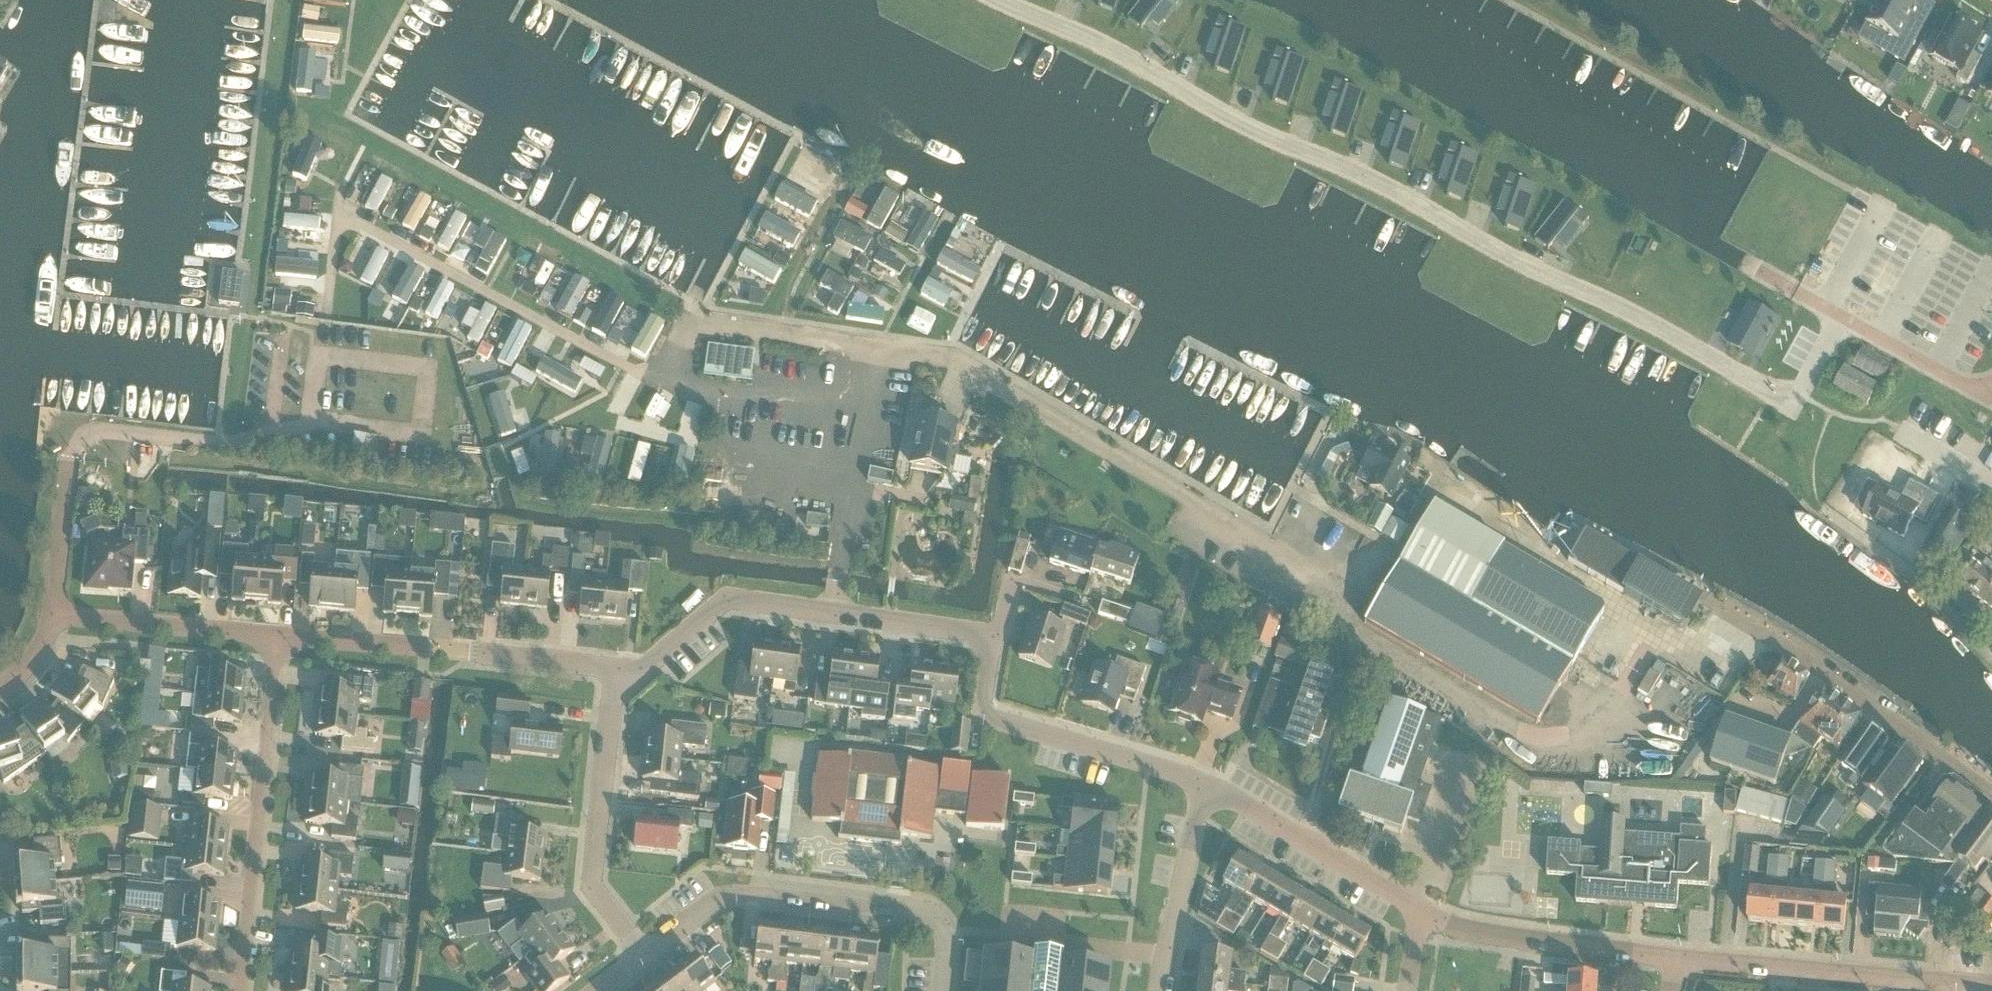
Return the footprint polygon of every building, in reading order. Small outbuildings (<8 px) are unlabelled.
[(335,42),(338,24),(315,20),(318,2),(305,0),(302,0),(296,36),(335,42)] [(986,31),(995,7),(978,0),(969,0),(961,21),(986,31)] [(1113,10),(1117,0),(1099,0),(1098,5),(1113,10)] [(1128,18),(1141,28),(1163,0),(1143,0),(1128,18)] [(1859,39),(1905,64),(1937,6),(1926,0),(1881,0),(1859,39)] [(1214,31),(1206,54),(1217,58),(1214,69),(1230,74),(1245,29),(1230,24),(1231,22),(1218,17),(1215,26),(1227,30),(1225,34),(1214,31)] [(1981,35),(1953,19),(1932,58),(1960,73),(1957,79),(1967,85),(1979,64),(1969,58),(1972,52),(1981,35)] [(1289,51),(1277,47),(1273,57),(1285,61),(1272,100),(1290,106),(1303,60),(1288,55),(1289,51)] [(303,92),(326,93),(327,56),(304,55),(303,92)] [(291,87),(303,87),(303,75),(298,74),(298,67),(292,66),(291,87)] [(1330,94),(1322,117),(1334,121),(1330,132),(1346,137),(1361,92),(1346,87),(1347,85),(1334,80),(1331,89),(1343,93),(1341,97),(1330,94)] [(1406,115),(1393,110),(1389,120),(1401,124),(1387,162),(1404,168),(1420,124),(1404,119),(1406,115)] [(312,138),(307,153),(297,150),(288,173),(307,180),(321,141),(312,138)] [(1464,146),(1451,142),(1448,153),(1460,157),(1447,194),(1462,199),(1477,155),(1463,150),(1464,146)] [(806,164),(802,172),(821,183),(832,164),(807,150),(801,161),(806,164)] [(361,202),(375,210),(393,178),(379,170),(361,202)] [(1517,187),(1504,226),(1520,231),(1535,186),(1521,181),(1522,178),(1509,173),(1506,183),(1517,187)] [(773,193),(805,210),(813,196),(781,178),(773,193)] [(879,228),(899,192),(882,183),(863,219),(879,228)] [(398,221),(412,229),(431,196),(417,188),(398,221)] [(858,216),(864,202),(847,195),(841,209),(858,216)] [(1564,202),(1534,239),(1548,250),(1572,218),(1583,226),(1589,217),(1578,209),(1576,211),(1564,202)] [(452,206),(434,243),(448,250),(466,213),(452,206)] [(280,212),(281,232),(319,230),(318,210),(280,212)] [(790,244),(803,219),(794,215),(789,224),(765,211),(757,226),(790,244)] [(898,240),(906,228),(890,218),(882,230),(898,240)] [(916,246),(932,227),(925,220),(908,239),(916,246)] [(833,238),(867,254),(874,240),(840,224),(833,238)] [(488,260),(500,236),(487,230),(476,254),(488,260)] [(319,276),(315,243),(299,245),(302,277),(319,276)] [(370,243),(360,279),(375,284),(386,247),(370,243)] [(932,261),(970,284),(980,268),(942,245),(932,261)] [(900,272),(905,259),(876,248),(871,260),(900,272)] [(741,266),(772,281),(779,266),(748,251),(741,266)] [(398,281),(409,291),(426,272),(414,262),(398,281)] [(823,307),(837,314),(853,281),(823,267),(816,282),(832,290),(823,307)] [(555,304),(572,312),(588,278),(571,270),(555,304)] [(238,306),(242,274),(222,272),(218,303),(238,306)] [(917,288),(940,303),(950,288),(927,273),(917,288)] [(442,277),(429,307),(447,315),(460,285),(442,277)] [(548,282),(535,291),(543,302),(555,293),(548,282)] [(870,298),(870,284),(850,283),(849,320),(881,321),(882,299),(870,298)] [(411,292),(407,306),(419,310),(423,295),(411,292)] [(591,325),(605,333),(623,301),(609,293),(591,325)] [(293,300),(295,317),(311,315),(309,298),(293,300)] [(480,298),(466,337),(481,342),(495,303),(480,298)] [(904,323),(926,333),(935,313),(913,303),(904,323)] [(1768,318),(1746,306),(1725,345),(1747,357),(1768,318)] [(627,348),(646,357),(664,319),(645,310),(627,348)] [(509,343),(503,355),(510,358),(526,326),(507,317),(497,338),(509,343)] [(610,327),(615,341),(626,337),(621,323),(610,327)] [(532,350),(539,338),(527,331),(520,343),(532,350)] [(1782,331),(1776,344),(1815,363),(1821,350),(1782,331)] [(542,340),(531,365),(552,375),(563,350),(542,340)] [(710,345),(706,375),(748,381),(752,351),(710,345)] [(1892,363),(1864,348),(1854,366),(1882,381),(1892,363)] [(588,364),(585,371),(575,368),(569,388),(593,395),(601,368),(588,364)] [(1868,405),(1878,387),(1844,368),(1834,386),(1868,405)] [(1885,380),(1898,386),(1904,374),(1890,368),(1885,380)] [(945,471),(951,439),(947,438),(950,422),(917,416),(912,438),(916,439),(911,464),(945,471)] [(377,438),(355,433),(351,455),(373,460),(377,438)] [(642,476),(647,440),(633,438),(628,474),(642,476)] [(588,469),(602,472),(609,442),(595,439),(588,469)] [(688,473),(692,448),(670,445),(667,470),(688,473)] [(1386,455),(1372,447),(1355,479),(1390,498),(1409,463),(1388,452),(1386,455)] [(145,473),(150,453),(141,450),(136,471),(145,473)] [(867,480),(890,485),(893,473),(869,469),(867,480)] [(1956,482),(1938,473),(1923,499),(1907,490),(1902,499),(1879,487),(1871,482),(1857,508),(1865,512),(1864,516),(1904,537),(1914,519),(1927,525),(1935,509),(1940,512),(1956,482)] [(94,491),(81,489),(80,502),(93,503),(94,491)] [(1989,500),(1980,495),(1970,511),(1979,517),(1989,500)] [(977,500),(952,496),(950,509),(974,513),(977,500)] [(1414,503),(1401,496),(1395,507),(1408,514),(1414,503)] [(1603,613),(1601,605),(1502,547),(1503,545),(1434,504),(1364,622),(1537,724),(1603,613)] [(1393,514),(1383,509),(1371,529),(1381,535),(1393,514)] [(1964,539),(1972,524),(1947,512),(1922,556),(1945,568),(1953,552),(1957,554),(1965,540),(1964,539)] [(829,529),(830,517),(807,514),(806,526),(829,529)] [(465,517),(453,516),(452,527),(464,529),(465,517)] [(1398,543),(1407,530),(1390,520),(1382,534),(1398,543)] [(242,523),(226,522),(225,536),(242,537),(242,523)] [(121,548),(92,546),(90,567),(87,567),(85,588),(107,590),(107,587),(128,589),(131,563),(146,564),(149,532),(123,530),(121,548)] [(1019,532),(1017,540),(1009,570),(1020,573),(1031,536),(1019,532)] [(1089,576),(1091,572),(1090,572),(1099,545),(1059,532),(1049,562),(1089,576)] [(1570,559),(1685,625),(1700,599),(1586,533),(1570,559)] [(171,554),(168,595),(200,598),(202,569),(217,570),(220,536),(194,534),(192,556),(171,554)] [(523,607),(528,571),(512,570),(515,547),(492,544),(489,574),(503,575),(500,604),(523,607)] [(1090,572),(1091,572),(1130,584),(1140,554),(1109,544),(1108,548),(1099,545),(1090,572)] [(256,600),(260,559),(247,558),(248,547),(223,545),(220,576),(234,577),(232,601),(244,602),(245,599),(256,600)] [(272,560),(260,559),(256,600),(268,601),(267,604),(280,605),(282,581),(296,582),(298,552),(273,549),(272,560)] [(541,573),(528,571),(523,607),(546,609),(550,573),(566,575),(569,550),(553,549),(552,558),(543,557),(541,573)] [(309,608),(332,609),(336,564),(314,562),(314,555),(302,554),(300,585),(311,586),(309,608)] [(336,564),(332,609),(354,611),(356,590),(367,591),(370,556),(349,554),(348,565),(336,564)] [(1981,567),(1966,555),(1950,576),(1991,608),(1991,563),(1987,559),(1981,567)] [(601,619),(606,584),(607,574),(592,573),(593,565),(585,565),(585,557),(573,556),(569,586),(582,587),(579,616),(601,619)] [(396,612),(408,613),(411,572),(412,561),(374,558),(371,589),(385,590),(383,614),(396,615),(396,612)] [(620,585),(606,584),(601,619),(625,621),(628,592),(643,593),(646,565),(623,562),(620,585)] [(411,572),(408,613),(419,614),(419,617),(431,618),(433,596),(448,597),(450,564),(436,563),(435,574),(411,572)] [(1129,623),(1133,612),(1102,602),(1099,613),(1129,623)] [(1085,626),(1090,614),(1064,604),(1060,616),(1085,626)] [(1136,605),(1128,628),(1154,638),(1163,615),(1136,605)] [(1280,618),(1260,611),(1250,641),(1270,648),(1280,618)] [(1051,668),(1065,627),(1033,616),(1019,657),(1051,668)] [(773,680),(778,646),(754,642),(751,665),(738,664),(733,697),(756,701),(758,688),(759,679),(773,680)] [(1309,652),(1280,642),(1275,657),(1304,667),(1309,652)] [(800,649),(778,646),(773,680),(786,682),(785,692),(794,693),(795,683),(796,683),(800,649)] [(850,708),(857,656),(833,653),(829,682),(817,680),(814,704),(850,708)] [(880,659),(857,656),(850,708),(862,710),(861,717),(884,720),(888,690),(876,688),(880,659)] [(1136,693),(1145,668),(1117,658),(1113,671),(1095,665),(1082,703),(1112,713),(1121,688),(1136,693)] [(1767,684),(1778,691),(1774,698),(1791,705),(1810,674),(1783,658),(1767,684)] [(197,670),(194,694),(204,695),(243,699),(245,675),(219,672),(220,662),(198,660),(197,670)] [(151,663),(140,661),(139,672),(150,674),(151,663)] [(1654,662),(1637,691),(1648,697),(1665,668),(1654,662)] [(931,712),(937,667),(913,664),(909,693),(896,691),(893,718),(915,721),(916,711),(930,713),(930,712),(931,712)] [(1216,674),(1188,664),(1170,712),(1176,715),(1178,718),(1190,722),(1193,721),(1199,723),(1204,710),(1231,719),(1241,691),(1214,682),(1216,674)] [(959,670),(937,667),(931,712),(953,715),(955,705),(959,670)] [(51,696),(60,704),(61,703),(82,721),(83,720),(97,703),(102,707),(113,682),(82,668),(75,684),(67,677),(64,679),(60,677),(53,693),(51,696)] [(1303,693),(1269,681),(1252,729),(1253,730),(1253,729),(1266,733),(1270,730),(1287,736),(1283,747),(1306,754),(1311,739),(1319,742),(1333,703),(1322,699),(1329,678),(1311,671),(1303,693)] [(318,711),(357,715),(358,701),(371,703),(373,681),(348,678),(347,690),(320,687),(318,711)] [(415,681),(413,701),(427,702),(429,682),(415,681)] [(466,711),(466,687),(453,687),(453,711),(466,711)] [(1825,728),(1843,701),(1826,689),(1801,725),(1793,736),(1815,751),(1822,739),(1823,740),(1829,731),(1825,728)] [(192,718),(191,728),(212,730),(213,720),(240,723),(243,699),(204,695),(194,694),(192,718)] [(528,717),(530,701),(498,697),(496,713),(528,717)] [(1388,703),(1388,704),(1372,698),(1365,720),(1380,725),(1360,783),(1348,779),(1337,811),(1383,828),(1382,832),(1383,832),(1384,828),(1400,834),(1406,818),(1418,822),(1430,789),(1417,785),(1440,722),(1444,723),(1444,722),(1388,703)] [(1863,715),(1843,701),(1825,728),(1829,731),(1823,740),(1839,750),(1863,715)] [(21,719),(28,729),(44,752),(45,751),(63,738),(67,744),(85,722),(83,720),(82,721),(61,703),(60,704),(50,717),(41,705),(38,707),(35,704),(24,717),(21,719)] [(728,706),(711,704),(710,717),(727,719),(728,706)] [(355,728),(357,715),(318,711),(315,735),(342,738),(340,748),(373,752),(375,739),(367,738),(368,729),(355,728)] [(788,728),(802,729),(804,716),(790,714),(788,728)] [(1727,717),(1712,762),(1713,762),(1774,783),(1776,784),(1791,739),(1727,717)] [(28,729),(14,739),(9,725),(6,726),(3,722),(0,724),(0,774),(3,783),(46,754),(45,751),(44,752),(28,729)] [(965,754),(969,724),(955,722),(951,752),(965,754)] [(424,724),(411,723),(410,744),(422,745),(424,724)] [(558,758),(562,729),(513,723),(511,741),(495,739),(493,757),(511,759),(512,752),(558,758)] [(647,733),(645,756),(680,760),(681,746),(704,749),(707,726),(677,723),(676,736),(647,733)] [(1861,779),(1888,741),(1870,728),(1843,766),(1861,779)] [(196,771),(234,775),(237,751),(210,748),(212,738),(190,736),(189,746),(198,747),(196,771)] [(1869,791),(1860,802),(1877,815),(1886,803),(1891,807),(1924,763),(1896,743),(1863,787),(1869,791)] [(850,759),(819,755),(816,777),(814,777),(812,798),(814,798),(811,820),(842,824),(840,837),(838,837),(838,838),(901,846),(901,844),(899,844),(900,835),(930,839),(934,812),(968,816),(967,826),(1004,830),(1010,779),(970,774),(971,768),(943,765),(942,769),(908,765),(909,760),(850,753),(850,759)] [(680,760),(645,756),(642,779),(671,783),(669,796),(699,799),(701,776),(678,774),(680,760)] [(130,777),(126,761),(112,764),(116,780),(130,777)] [(311,775),(308,799),(347,803),(359,804),(363,768),(339,766),(337,778),(311,775)] [(232,799),(234,775),(196,771),(193,795),(183,794),(182,804),(204,806),(205,797),(232,799)] [(1601,799),(1601,779),(1531,778),(1531,797),(1601,799)] [(1819,790),(1804,781),(1795,797),(1810,806),(1819,790)] [(1913,810),(1901,827),(1884,850),(1894,858),(1894,859),(1956,865),(1988,821),(1991,816),(1985,810),(1985,809),(1950,783),(1924,818),(1913,810)] [(1739,800),(1737,808),(1737,810),(1736,810),(1748,813),(1754,790),(1744,787),(1739,800)] [(1760,816),(1766,793),(1754,790),(1748,813),(1760,816)] [(773,794),(753,792),(752,805),(730,803),(725,847),(755,850),(758,819),(770,821),(773,794)] [(1778,797),(1770,794),(1766,793),(1760,816),(1772,819),(1778,797)] [(1034,796),(1013,794),(1012,803),(1033,806),(1034,796)] [(1824,795),(1802,827),(1828,834),(1846,809),(1843,807),(1833,801),(1824,795)] [(1784,822),(1790,800),(1778,797),(1772,819),(1784,822)] [(347,803),(308,799),(306,823),(332,826),(331,836),(353,838),(355,816),(346,815),(347,803)] [(1116,805),(1062,799),(1061,809),(1074,811),(1072,830),(1113,835),(1116,805)] [(496,803),(474,800),(473,813),(495,815),(496,803)] [(1792,800),(1786,822),(1797,825),(1807,809),(1792,800)] [(160,809),(134,807),(131,837),(156,840),(160,809)] [(692,829),(694,813),(668,811),(666,822),(638,819),(635,847),(675,851),(678,828),(692,829)] [(1990,864),(1991,862),(1991,815),(1991,816),(1988,821),(1956,865),(1941,885),(1952,893),(1970,868),(1977,873),(1985,861),(1989,864),(1990,864)] [(508,854),(543,858),(546,835),(517,832),(519,819),(497,816),(492,853),(508,855),(508,854)] [(1681,837),(1625,834),(1626,823),(1604,821),(1602,851),(1581,850),(1582,844),(1549,842),(1547,875),(1578,877),(1576,902),(1678,909),(1679,884),(1710,886),(1713,846),(1706,845),(1707,829),(1681,827),(1681,837)] [(6,822),(0,822),(0,838),(8,837),(6,822)] [(190,823),(187,847),(226,852),(228,827),(190,823)] [(1113,835),(1072,830),(1070,850),(1057,848),(1056,858),(1069,860),(1110,864),(1113,835)] [(13,863),(14,885),(54,881),(53,867),(61,866),(59,839),(34,841),(35,854),(17,855),(17,856),(19,856),(20,863),(13,863)] [(1035,847),(1015,844),(1014,854),(1034,856),(1035,847)] [(226,852),(187,847),(186,862),(167,859),(165,880),(191,883),(193,872),(223,876),(226,852)] [(1761,849),(1747,847),(1744,872),(1759,874),(1761,849)] [(385,851),(383,869),(411,872),(413,854),(385,851)] [(299,886),(337,890),(339,876),(351,877),(354,856),(328,853),(327,865),(301,862),(299,886)] [(540,881),(543,858),(508,854),(508,855),(506,868),(484,865),(481,889),(510,892),(512,878),(540,881)] [(1790,858),(1770,856),(1768,882),(1788,883),(1790,858)] [(1216,925),(1225,931),(1260,871),(1238,857),(1223,883),(1237,891),(1226,910),(1216,925)] [(1110,864),(1069,860),(1067,879),(1054,878),(1052,888),(1106,894),(1110,864)] [(1837,863),(1817,861),(1815,886),(1835,888),(1837,863)] [(1255,902),(1267,909),(1282,883),(1260,871),(1225,931),(1234,937),(1244,921),(1255,902)] [(1032,876),(1012,874),(1011,883),(1031,885),(1032,876)] [(54,881),(14,885),(16,906),(23,905),(24,912),(22,912),(22,914),(39,912),(40,925),(66,923),(64,896),(56,896),(54,881)] [(164,885),(129,882),(127,906),(162,909),(164,885)] [(1278,941),(1289,923),(1288,922),(1304,896),(1282,883),(1267,909),(1281,918),(1260,952),(1268,956),(1278,940),(1278,941)] [(1906,930),(1914,936),(1917,930),(1928,931),(1931,903),(1921,902),(1922,890),(1870,884),(1866,917),(1876,918),(1874,935),(1900,938),(1906,930)] [(336,905),(337,890),(299,886),(296,910),(322,913),(321,925),(346,928),(348,906),(336,905)] [(683,890),(663,898),(671,916),(691,908),(683,890)] [(1991,911),(1991,899),(1978,890),(1958,918),(1978,931),(1991,911)] [(1773,923),(1776,894),(1752,891),(1749,921),(1773,923)] [(1796,926),(1799,896),(1776,894),(1773,923),(1796,926)] [(505,908),(503,895),(484,899),(486,912),(505,908)] [(1288,922),(1289,923),(1310,935),(1325,909),(1304,896),(1288,922)] [(1820,928),(1823,899),(1799,896),(1796,926),(1820,928)] [(182,899),(179,923),(218,927),(220,903),(182,899)] [(1847,901),(1823,899),(1820,928),(1844,931),(1847,901)] [(1325,909),(1310,935),(1332,948),(1347,922),(1325,909)] [(520,964),(524,960),(523,959),(560,931),(546,913),(523,931),(516,920),(497,934),(520,964)] [(489,931),(486,915),(455,920),(457,936),(489,931)] [(1347,922),(1332,948),(1354,961),(1369,935),(1347,922)] [(218,927),(179,923),(177,947),(215,951),(218,927)] [(776,983),(783,930),(759,927),(754,960),(771,962),(770,971),(768,971),(767,982),(776,983)] [(803,966),(807,933),(783,930),(776,983),(786,984),(787,973),(785,973),(786,964),(803,966)] [(524,960),(532,971),(523,977),(534,990),(553,990),(569,979),(557,963),(574,951),(560,931),(523,959),(524,960)] [(831,936),(807,933),(803,966),(819,968),(818,978),(816,977),(816,978),(800,977),(798,990),(824,990),(824,989),(831,936)] [(850,971),(854,938),(831,936),(824,989),(833,990),(835,980),(833,979),(834,969),(850,971)] [(854,938),(850,971),(867,974),(865,983),(863,983),(862,990),(873,990),(873,988),(887,989),(891,957),(877,955),(879,942),(854,938)] [(17,952),(17,972),(71,973),(71,953),(71,940),(48,940),(48,953),(17,952)] [(292,949),(289,974),(327,978),(340,979),(344,943),(319,940),(318,952),(292,949)] [(1287,946),(1278,941),(1278,940),(1268,956),(1277,962),(1287,946)] [(400,943),(383,941),(381,962),(398,963),(400,943)] [(143,943),(141,957),(169,960),(171,946),(143,943)] [(721,970),(731,962),(719,947),(709,955),(721,970)] [(967,953),(964,984),(983,986),(982,990),(1106,990),(1109,968),(1062,963),(1063,954),(1034,951),(1033,960),(967,953)] [(1201,953),(1198,978),(1228,982),(1231,957),(1201,953)] [(114,954),(95,954),(95,971),(114,972),(114,954)] [(123,957),(117,967),(126,972),(132,962),(123,957)] [(690,990),(706,990),(715,984),(695,957),(675,972),(690,990)] [(1311,982),(1321,966),(1313,962),(1304,977),(1311,982)] [(1330,971),(1321,966),(1311,982),(1321,987),(1330,971)] [(16,990),(70,990),(71,973),(17,972),(16,990)] [(211,989),(185,986),(186,975),(161,972),(159,990),(211,990),(211,989)] [(659,990),(690,990),(675,972),(656,987),(659,990)] [(289,974),(287,990),(326,990),(327,978),(289,974)] [(1535,976),(1522,975),(1520,990),(1534,990),(1535,976)] [(1595,979),(1567,977),(1568,976),(1544,975),(1543,985),(1567,987),(1566,990),(1594,990),(1595,979)] [(1336,976),(1334,990),(1354,990),(1356,979),(1336,976)] [(1198,978),(1196,990),(1244,990),(1245,984),(1228,982),(1198,978)] [(1270,978),(1269,988),(1287,990),(1288,981),(1270,978)]
